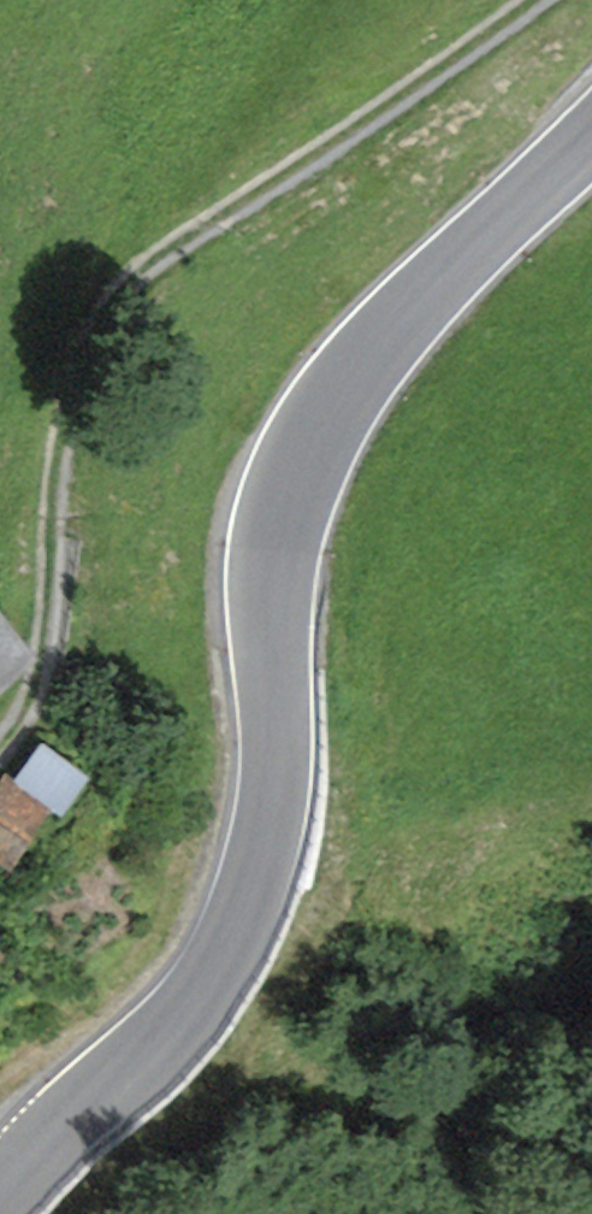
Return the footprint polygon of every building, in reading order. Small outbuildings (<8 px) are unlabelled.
[(105,802),(56,752),(0,807),(0,864),(21,885),(105,802)]
